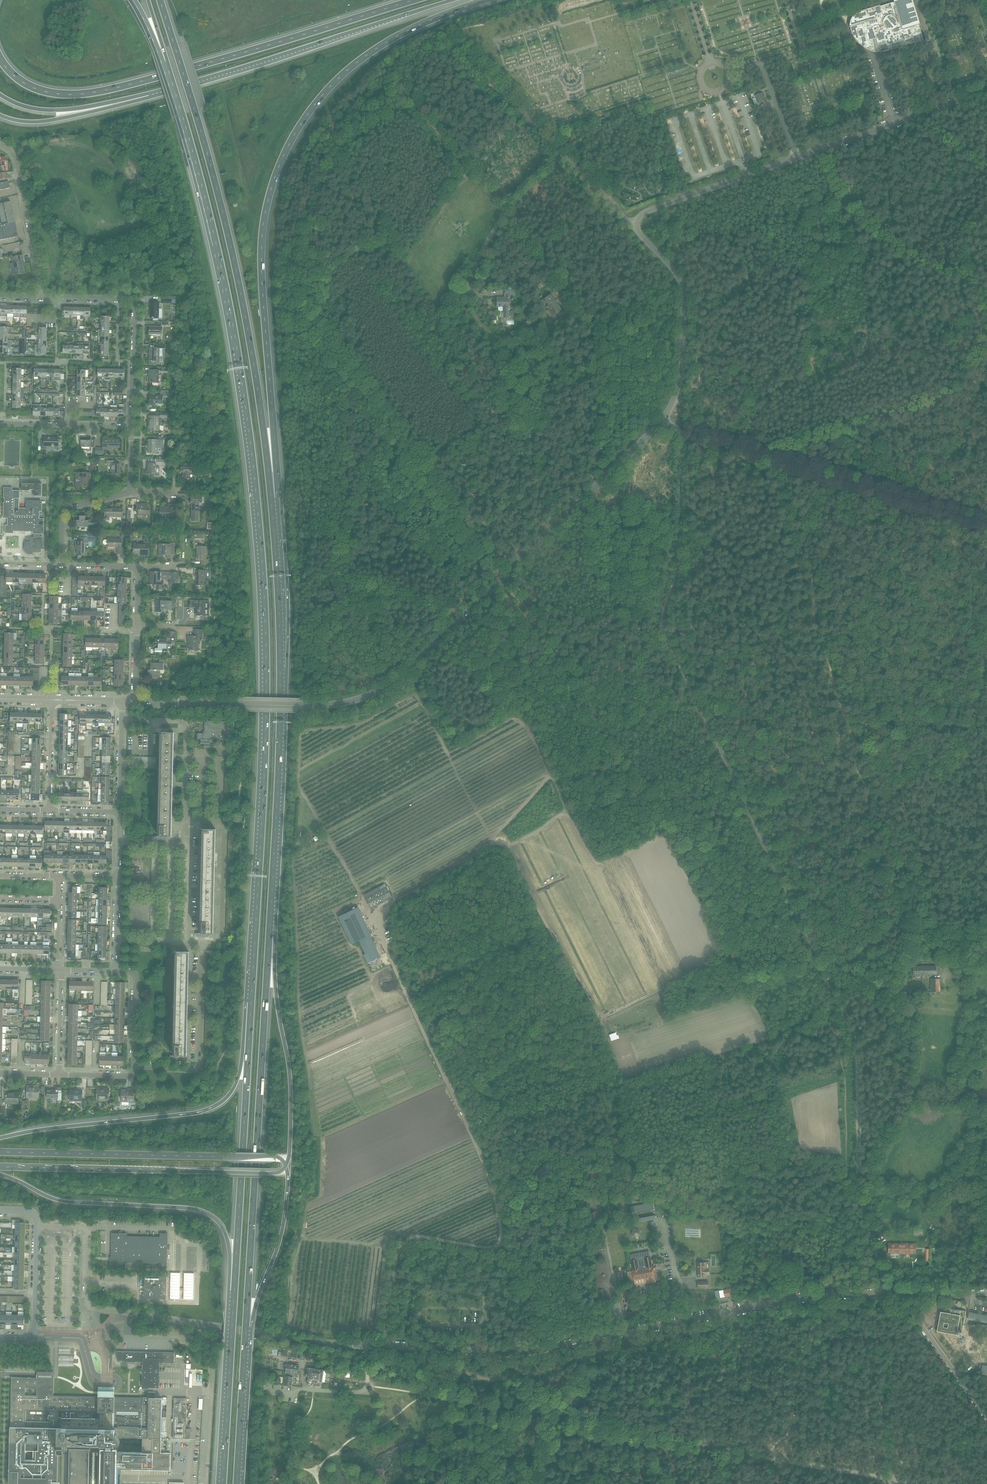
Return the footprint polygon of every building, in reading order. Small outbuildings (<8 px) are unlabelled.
[(880,6),(877,7),(858,13),(857,14),(855,15),(853,17),(852,18),(851,21),(850,23),(850,25),(850,28),(850,29),(851,29),(852,34),(854,38),(856,41),(859,44),(863,47),(864,48),(866,49),(870,51),(875,52),(876,52),(875,52),(873,40),(876,39),(880,52),(884,52),(888,51),(924,40),(919,25),(920,24),(913,0),(897,0),(894,1),(894,2),(886,5),(887,10),(882,11),(881,9),(880,9),(880,7),(881,7),(880,6)] [(922,53),(926,67),(934,65),(929,51),(922,53)] [(756,95),(759,103),(765,100),(762,93),(756,95)] [(3,182),(0,183),(0,190),(10,188),(8,181),(3,182)] [(10,202),(0,204),(0,240),(17,237),(15,225),(10,202)] [(11,264),(12,270),(13,275),(25,273),(22,262),(24,261),(22,255),(11,257),(12,263),(11,264)] [(515,293),(509,293),(504,293),(504,299),(503,299),(503,298),(497,298),(497,306),(500,306),(500,307),(501,307),(501,306),(503,306),(503,317),(508,317),(508,306),(509,306),(509,297),(515,297),(515,293)] [(550,294),(546,297),(544,298),(541,301),(544,305),(547,302),(549,304),(547,306),(549,309),(547,310),(552,316),(561,310),(557,303),(554,305),(552,302),(555,300),(550,294)] [(152,318),(154,318),(158,318),(159,303),(151,302),(151,307),(151,309),(150,317),(152,318)] [(62,315),(67,315),(71,315),(71,307),(62,307),(62,317),(62,315)] [(150,334),(155,335),(161,335),(161,327),(150,326),(150,325),(150,330),(150,331),(150,338),(150,334)] [(151,361),(152,361),(159,362),(159,356),(162,356),(162,349),(165,349),(165,344),(157,344),(157,348),(150,348),(150,352),(151,352),(150,356),(149,356),(149,361),(151,361)] [(151,382),(156,383),(159,383),(159,370),(149,370),(149,374),(151,374),(150,385),(151,385),(151,382)] [(149,405),(154,405),(154,403),(162,404),(162,395),(168,395),(168,391),(161,390),(160,395),(150,395),(149,405)] [(119,407),(117,406),(117,417),(123,417),(123,413),(126,413),(126,403),(124,403),(124,405),(119,404),(119,407)] [(56,404),(53,404),(53,408),(53,416),(60,416),(60,415),(63,415),(64,407),(60,407),(60,408),(56,408),(56,404)] [(150,423),(149,423),(149,425),(148,425),(148,426),(147,429),(148,429),(149,429),(149,431),(159,431),(163,431),(163,426),(161,426),(161,420),(158,420),(158,416),(154,416),(149,416),(150,416),(150,423)] [(81,436),(81,443),(81,447),(85,447),(95,447),(95,439),(91,439),(91,436),(90,438),(81,438),(81,436)] [(148,453),(153,453),(158,453),(158,448),(163,448),(164,436),(155,436),(155,439),(148,439),(148,453)] [(44,440),(41,440),(41,448),(46,449),(46,446),(58,447),(59,437),(51,437),(51,438),(45,438),(45,437),(44,440)] [(96,447),(96,449),(95,454),(99,454),(103,454),(103,449),(108,449),(112,449),(112,447),(120,447),(120,443),(120,442),(120,440),(113,440),(113,438),(103,438),(103,448),(96,447)] [(106,460),(106,464),(111,464),(111,474),(112,474),(119,474),(119,464),(114,464),(114,460),(106,460)] [(156,467),(156,463),(148,463),(148,474),(149,474),(155,474),(155,476),(159,476),(160,467),(156,467)] [(189,478),(189,473),(189,472),(192,472),(192,464),(186,464),(181,464),(181,469),(184,469),(184,479),(187,479),(189,479),(189,478)] [(79,479),(79,481),(79,486),(90,487),(90,486),(88,486),(88,479),(90,479),(90,473),(78,473),(78,479),(79,479)] [(22,483),(22,488),(22,491),(29,491),(29,490),(34,490),(34,496),(42,496),(42,483),(22,483)] [(192,520),(197,520),(198,521),(198,506),(205,506),(205,496),(191,496),(191,503),(192,503),(192,520)] [(4,498),(4,503),(3,503),(4,503),(3,518),(8,518),(8,525),(5,525),(5,533),(10,533),(14,533),(14,530),(33,531),(33,533),(33,534),(34,534),(34,536),(33,536),(33,537),(26,538),(27,542),(25,542),(25,541),(24,541),(25,542),(25,543),(25,544),(25,545),(24,546),(24,547),(24,548),(24,549),(25,550),(25,551),(26,552),(27,553),(28,554),(29,554),(30,554),(32,554),(33,554),(33,556),(33,552),(35,551),(36,552),(41,552),(41,549),(43,549),(44,549),(43,539),(42,539),(42,536),(39,536),(39,534),(44,534),(43,534),(44,519),(39,518),(39,511),(42,512),(42,511),(42,504),(41,503),(41,501),(34,500),(34,501),(34,500),(26,500),(26,501),(26,508),(19,508),(19,503),(17,503),(17,498),(4,498)] [(142,504),(140,504),(136,504),(136,510),(138,510),(138,515),(149,515),(149,510),(147,510),(147,504),(143,504),(143,505),(142,505),(142,504)] [(160,507),(160,512),(160,516),(170,516),(170,519),(175,519),(175,505),(170,504),(170,507),(160,507)] [(105,507),(105,512),(105,516),(105,519),(109,519),(109,516),(122,517),(122,509),(114,509),(114,508),(105,507)] [(76,526),(81,526),(88,526),(89,519),(85,519),(85,514),(79,514),(79,519),(76,519),(76,526)] [(97,535),(86,534),(86,538),(80,537),(80,541),(76,541),(76,545),(77,545),(77,553),(80,553),(80,554),(81,554),(81,553),(85,553),(85,542),(88,542),(88,538),(97,538),(97,535)] [(134,543),(134,548),(133,553),(141,553),(141,555),(148,555),(149,538),(144,538),(144,543),(134,543)] [(108,539),(108,541),(106,540),(104,540),(103,541),(103,543),(104,545),(106,545),(108,544),(108,549),(108,546),(118,547),(117,554),(125,554),(125,548),(122,548),(122,539),(108,539)] [(170,543),(170,544),(168,544),(159,544),(159,555),(170,555),(170,554),(174,554),(174,543),(170,543)] [(201,565),(206,565),(208,565),(208,560),(206,560),(206,547),(202,547),(197,547),(197,551),(198,551),(198,560),(201,560),(201,565)] [(196,585),(201,585),(205,585),(205,578),(207,578),(207,571),(194,571),(194,576),(197,576),(197,579),(197,584),(196,584),(196,585)] [(150,584),(155,585),(155,590),(159,590),(159,589),(161,589),(164,589),(164,588),(164,587),(164,582),(161,582),(161,577),(166,577),(166,578),(171,579),(171,583),(179,583),(180,573),(161,572),(151,572),(151,578),(152,578),(152,584),(150,584)] [(172,609),(172,604),(172,601),(156,601),(156,612),(164,612),(164,609),(172,609)] [(190,601),(190,607),(196,607),(196,615),(201,615),(201,616),(202,616),(202,615),(209,615),(209,601),(196,601),(190,601)] [(189,650),(194,650),(198,650),(198,641),(202,641),(202,630),(194,630),(194,636),(187,636),(187,641),(189,641),(189,650)] [(175,632),(167,631),(167,640),(163,640),(163,639),(155,639),(155,643),(158,643),(158,648),(157,648),(155,648),(155,652),(162,652),(162,648),(167,649),(171,649),(172,649),(172,645),(175,645),(175,632)] [(151,663),(151,670),(161,670),(167,670),(167,659),(159,659),(159,663),(151,663)] [(161,670),(151,670),(149,670),(149,669),(148,669),(148,670),(149,670),(148,680),(152,680),(152,677),(160,677),(161,670)] [(17,713),(11,713),(10,721),(9,721),(9,725),(13,725),(13,721),(17,721),(17,713)] [(42,713),(35,713),(35,722),(41,722),(41,724),(44,724),(45,717),(44,717),(42,717),(42,713)] [(78,731),(90,732),(90,728),(84,728),(84,723),(78,723),(78,731)] [(168,729),(162,729),(162,732),(161,732),(161,733),(160,784),(173,784),(174,739),(172,739),(173,733),(174,733),(168,732),(168,729)] [(173,784),(160,784),(159,836),(158,836),(160,836),(160,840),(166,840),(166,836),(172,837),(172,836),(170,836),(170,830),(172,830),(173,784)] [(65,792),(55,792),(55,797),(58,798),(58,801),(64,801),(65,792)] [(40,794),(31,794),(31,800),(33,800),(33,803),(38,803),(38,800),(40,800),(40,794)] [(110,795),(101,795),(101,801),(100,801),(100,804),(107,805),(107,802),(110,802),(110,795)] [(210,826),(204,826),(204,829),(202,829),(203,829),(201,881),(214,881),(215,836),(214,836),(214,829),(216,829),(210,829),(210,826)] [(214,881),(201,881),(200,933),(201,933),(201,936),(207,936),(207,933),(213,933),(212,933),(212,926),(213,926),(214,881)] [(363,895),(371,909),(393,897),(386,883),(363,895)] [(357,908),(339,916),(352,944),(359,940),(366,954),(364,955),(368,963),(381,957),(370,935),(357,908)] [(176,952),(175,1003),(188,1004),(189,960),(187,960),(188,952),(189,952),(183,952),(183,948),(176,948),(176,951),(176,952)] [(940,966),(933,966),(913,966),(913,975),(940,974),(940,966)] [(940,978),(932,978),(932,992),(940,992),(940,978)] [(173,1055),(175,1055),(175,1056),(175,1059),(181,1059),(181,1056),(181,1055),(187,1056),(187,1055),(185,1055),(185,1047),(187,1047),(188,1004),(175,1003),(174,1055),(173,1055)] [(155,1044),(155,1055),(164,1056),(164,1044),(155,1044)] [(33,1088),(27,1087),(27,1098),(39,1098),(39,1086),(33,1086),(33,1088)] [(62,1087),(56,1087),(56,1090),(47,1090),(47,1097),(58,1098),(58,1100),(61,1100),(62,1087)] [(97,1088),(97,1097),(97,1099),(100,1099),(100,1098),(108,1098),(108,1100),(109,1100),(109,1090),(102,1090),(102,1088),(97,1088)] [(122,1090),(122,1097),(121,1104),(122,1104),(122,1101),(129,1101),(129,1102),(134,1103),(134,1089),(129,1088),(128,1091),(126,1091),(126,1090),(122,1090)] [(82,1089),(77,1089),(77,1090),(70,1090),(70,1099),(78,1099),(78,1100),(82,1101),(82,1089)] [(14,1093),(7,1093),(7,1095),(6,1095),(6,1096),(7,1096),(6,1104),(18,1104),(19,1092),(14,1092),(14,1093)] [(622,1208),(619,1197),(615,1198),(618,1212),(624,1211),(623,1208),(622,1208)] [(652,1202),(642,1204),(643,1211),(653,1209),(652,1202)] [(643,1211),(642,1204),(630,1207),(631,1213),(643,1211)] [(598,1223),(595,1212),(590,1213),(593,1225),(598,1223)] [(632,1219),(633,1223),(655,1219),(654,1215),(632,1219)] [(16,1224),(16,1229),(25,1229),(25,1223),(19,1223),(19,1220),(12,1219),(12,1224),(16,1224)] [(631,1227),(634,1235),(640,1232),(638,1225),(631,1227)] [(700,1227),(687,1226),(687,1234),(699,1234),(700,1227)] [(127,1233),(111,1233),(111,1241),(113,1241),(112,1259),(112,1261),(111,1261),(111,1268),(126,1269),(126,1262),(159,1263),(159,1268),(167,1268),(168,1234),(160,1234),(160,1237),(127,1236),(127,1233)] [(916,1244),(901,1243),(889,1243),(889,1253),(897,1253),(897,1254),(908,1254),(908,1253),(916,1253),(916,1244)] [(655,1282),(654,1281),(659,1280),(657,1270),(653,1270),(650,1257),(649,1251),(630,1255),(631,1260),(630,1260),(632,1271),(627,1272),(628,1280),(634,1279),(634,1280),(645,1278),(646,1283),(655,1282)] [(698,1271),(698,1276),(706,1276),(706,1274),(709,1274),(709,1269),(706,1269),(706,1262),(697,1262),(697,1271),(698,1271)] [(171,1273),(170,1299),(180,1299),(180,1273),(171,1273)] [(184,1273),(184,1299),(193,1300),(194,1273),(184,1273)] [(159,1299),(161,1299),(166,1299),(167,1276),(144,1276),(144,1284),(146,1284),(145,1297),(159,1297),(159,1299)] [(725,1297),(732,1295),(733,1295),(731,1288),(724,1290),(725,1297)] [(945,1312),(941,1311),(937,1331),(957,1335),(958,1330),(963,1331),(966,1311),(946,1307),(945,1312)] [(986,1323),(986,1316),(969,1313),(970,1312),(969,1312),(968,1319),(986,1323)] [(156,1363),(156,1362),(173,1363),(173,1352),(123,1351),(117,1351),(116,1351),(118,1362),(119,1362),(146,1362),(145,1366),(147,1368),(143,1371),(143,1387),(147,1387),(158,1388),(158,1366),(156,1366),(156,1365),(156,1364),(156,1363)] [(286,1364),(284,1385),(292,1386),(293,1372),(298,1373),(299,1369),(299,1368),(299,1366),(286,1364)] [(308,1380),(321,1382),(323,1370),(310,1368),(308,1380)] [(88,1451),(98,1451),(98,1483),(116,1483),(117,1466),(132,1467),(132,1470),(170,1471),(171,1451),(161,1451),(161,1447),(162,1404),(167,1404),(167,1397),(157,1397),(157,1398),(154,1398),(154,1392),(155,1392),(148,1392),(148,1398),(143,1397),(143,1398),(113,1397),(112,1396),(112,1401),(100,1400),(100,1396),(100,1397),(53,1396),(54,1378),(49,1378),(49,1379),(44,1379),(44,1378),(11,1377),(9,1483),(60,1483),(60,1482),(57,1482),(58,1454),(58,1451),(63,1451),(64,1451),(64,1450),(64,1451),(65,1451),(65,1452),(66,1452),(66,1451),(70,1451),(70,1483),(88,1483),(88,1451)] [(187,1398),(174,1398),(173,1438),(191,1439),(191,1429),(186,1428),(187,1398)]
